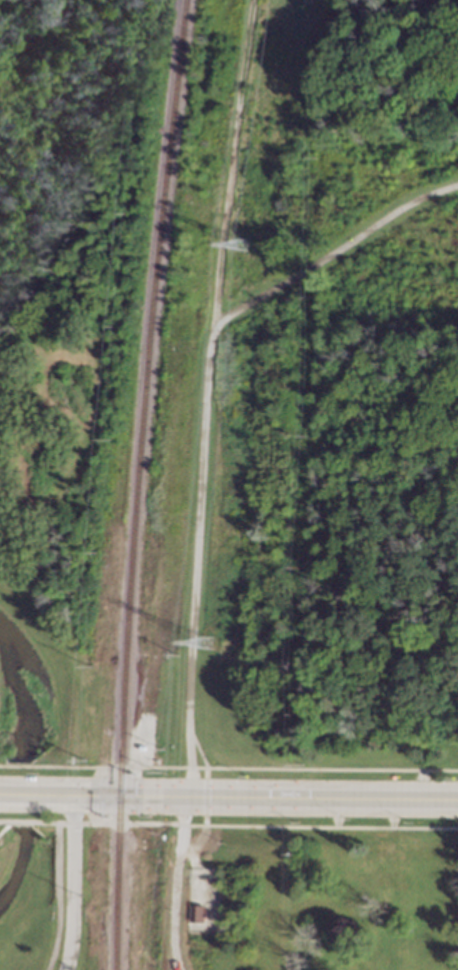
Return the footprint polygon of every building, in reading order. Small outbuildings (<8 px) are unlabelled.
[(203,922),(189,922),(189,905),(203,905),(203,922)]
